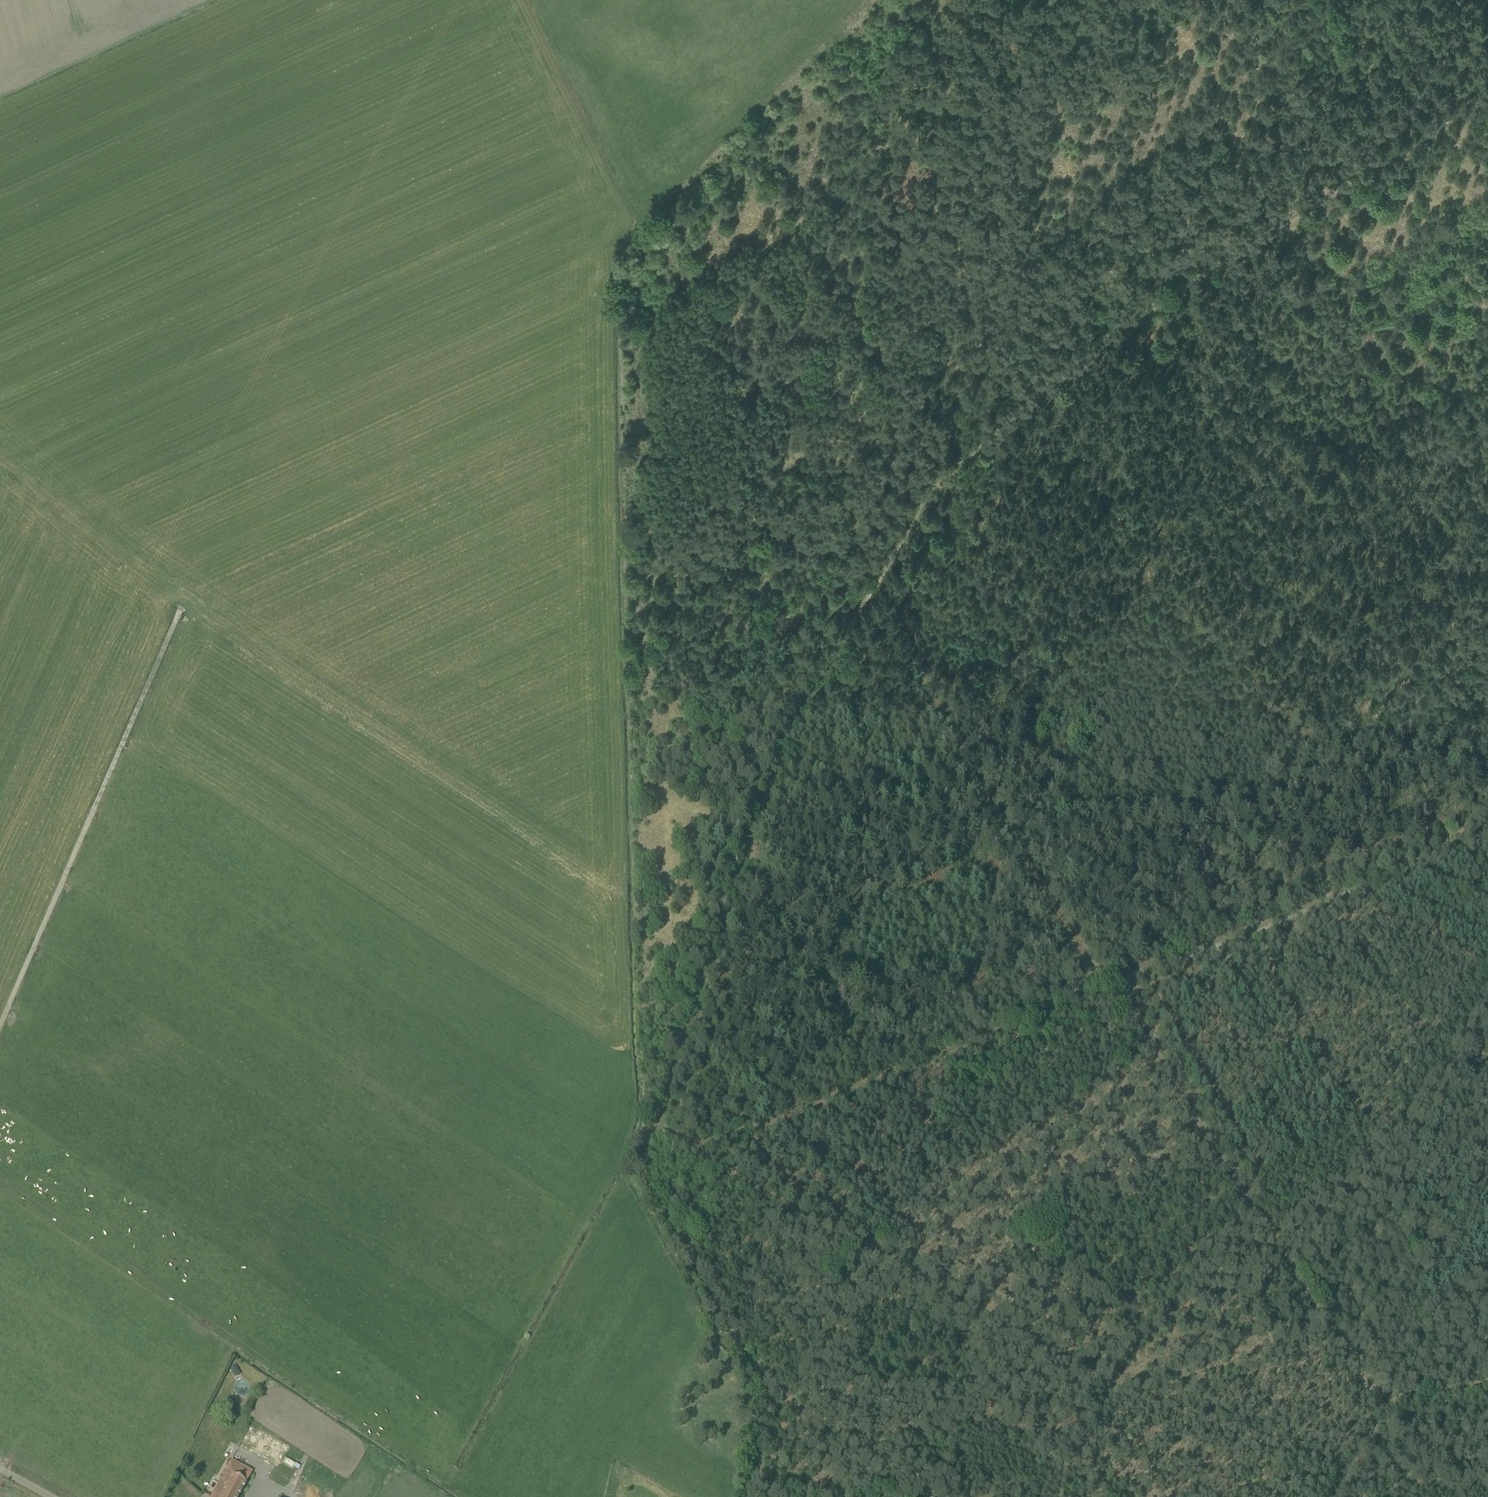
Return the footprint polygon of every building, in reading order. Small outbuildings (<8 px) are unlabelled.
[(271,1451),(265,1460),(271,1464),(278,1456),(271,1451)] [(251,1472),(230,1461),(211,1496),(238,1496),(251,1472)]
